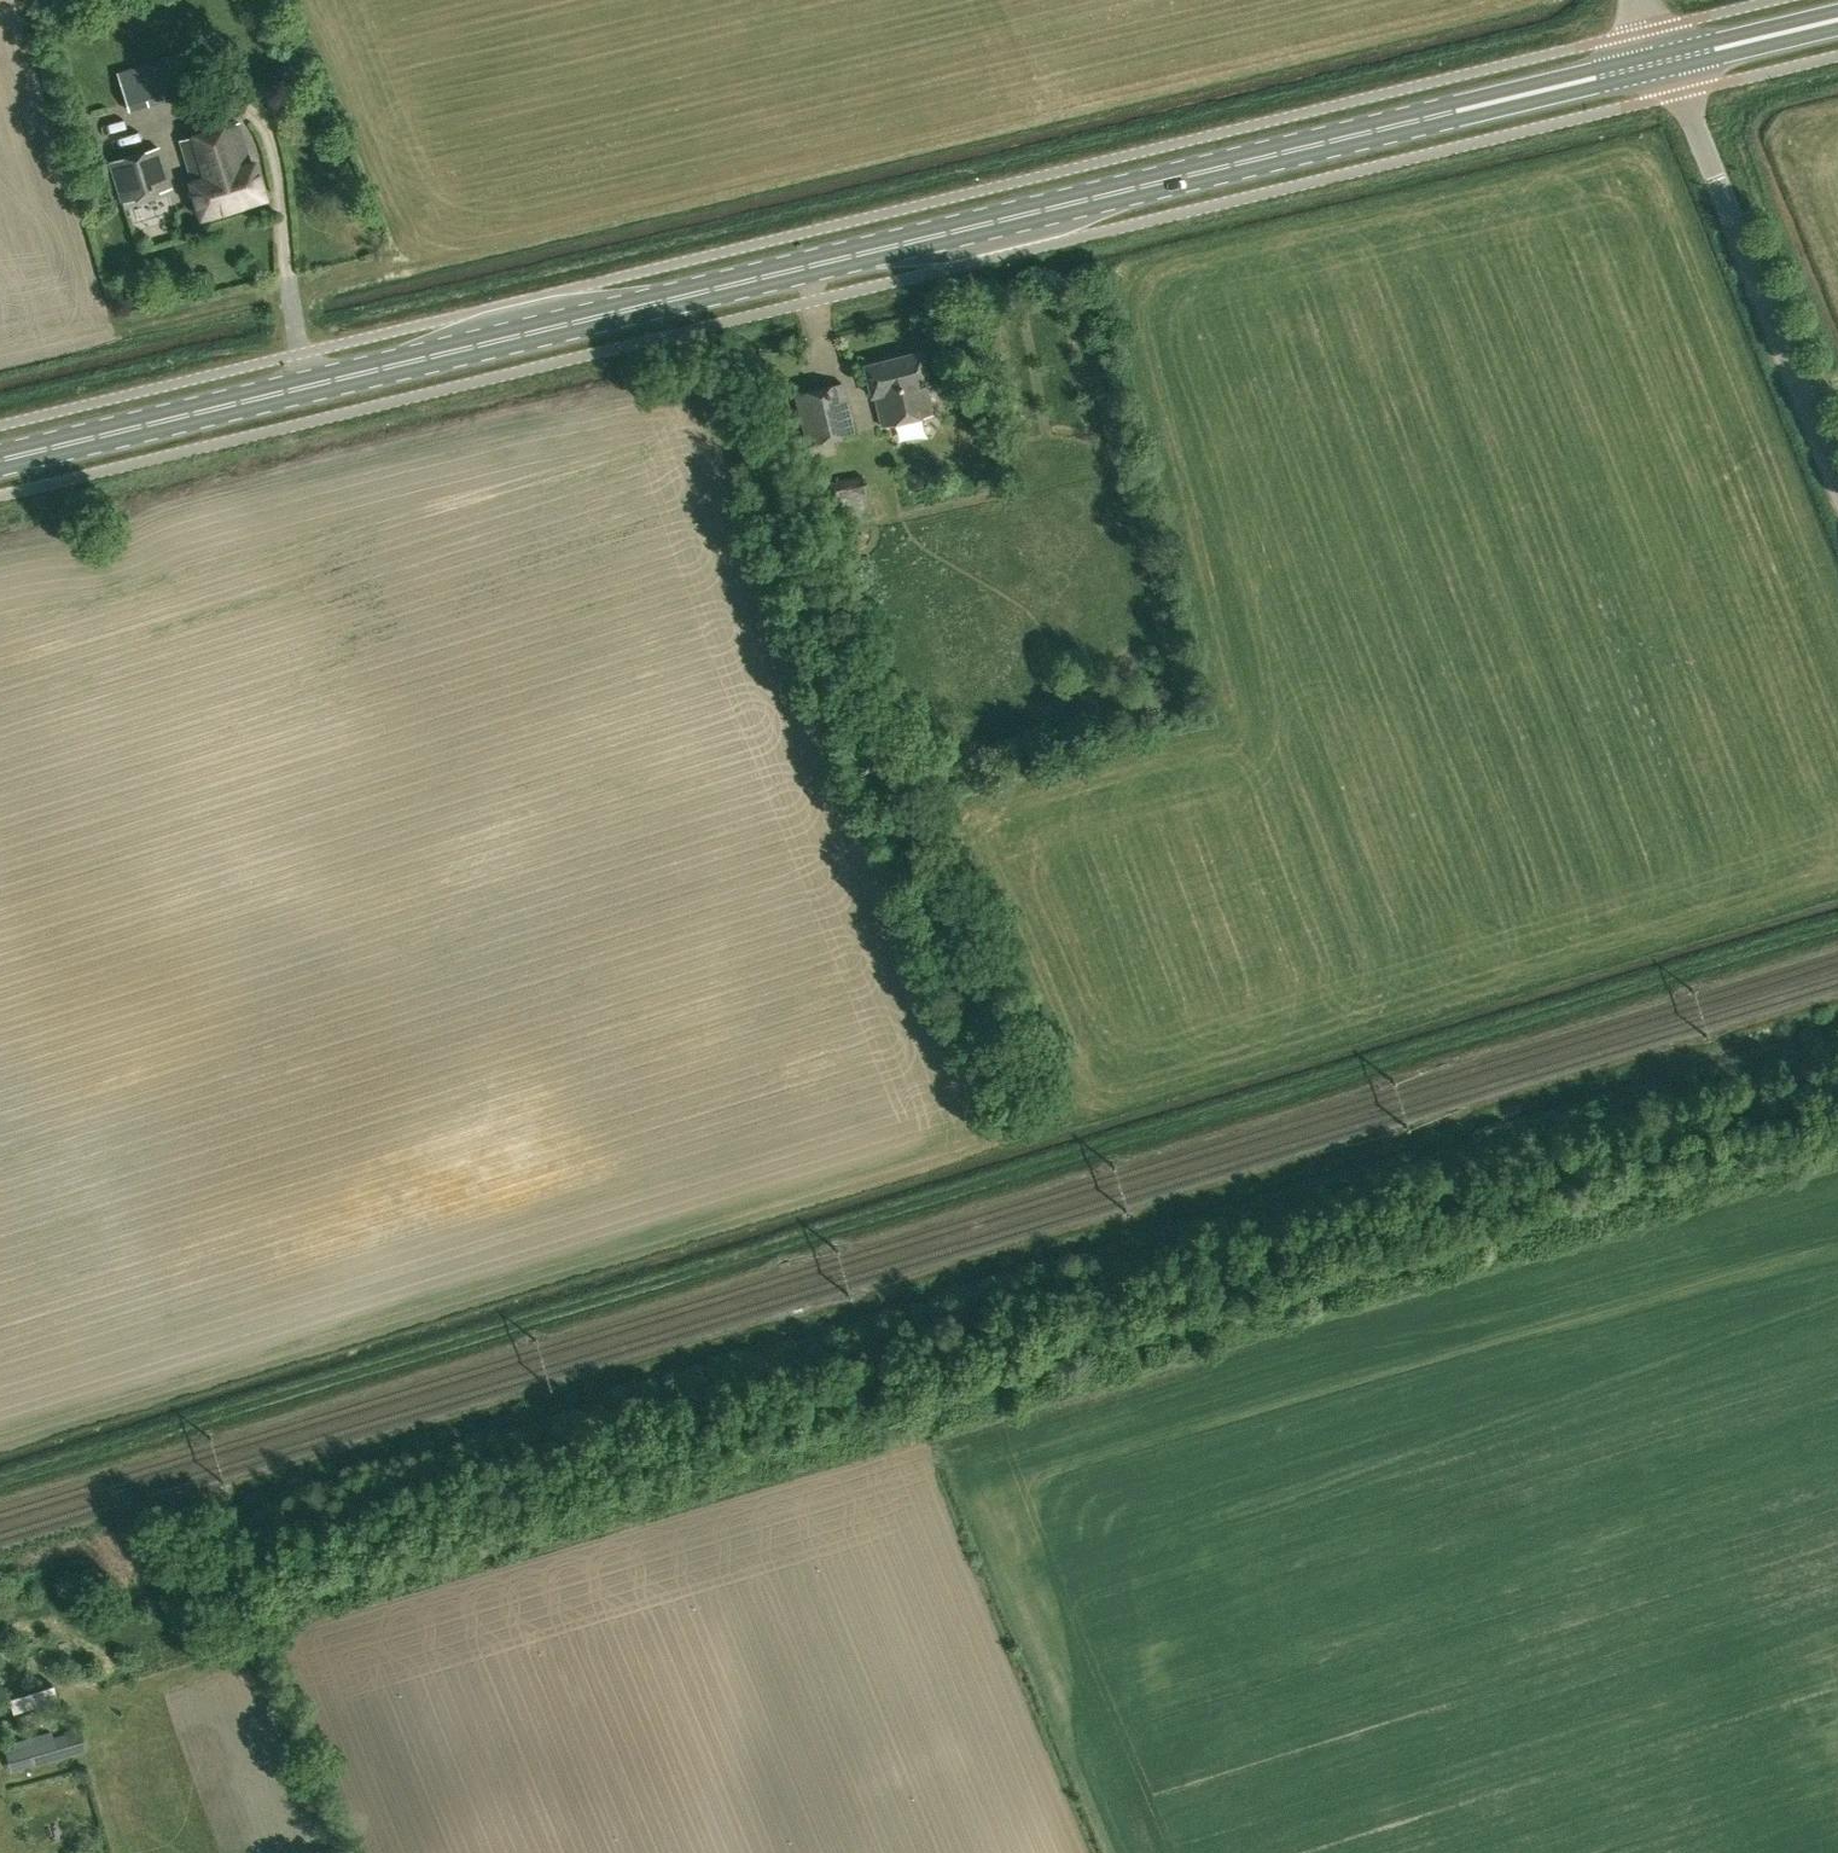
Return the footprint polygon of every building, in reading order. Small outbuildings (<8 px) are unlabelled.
[(169,59),(119,74),(130,110),(180,95),(169,59)] [(188,183),(199,218),(268,197),(257,161),(254,162),(242,122),(178,141),(191,182),(188,183)] [(159,148),(111,161),(122,203),(170,189),(159,148)] [(929,386),(921,352),(864,366),(872,397),(875,396),(883,427),(932,415),(925,387),(929,386)] [(854,434),(841,383),(795,395),(808,446),(854,434)] [(11,1772),(87,1750),(81,1729),(52,1737),(50,1730),(3,1744),(11,1772)]
